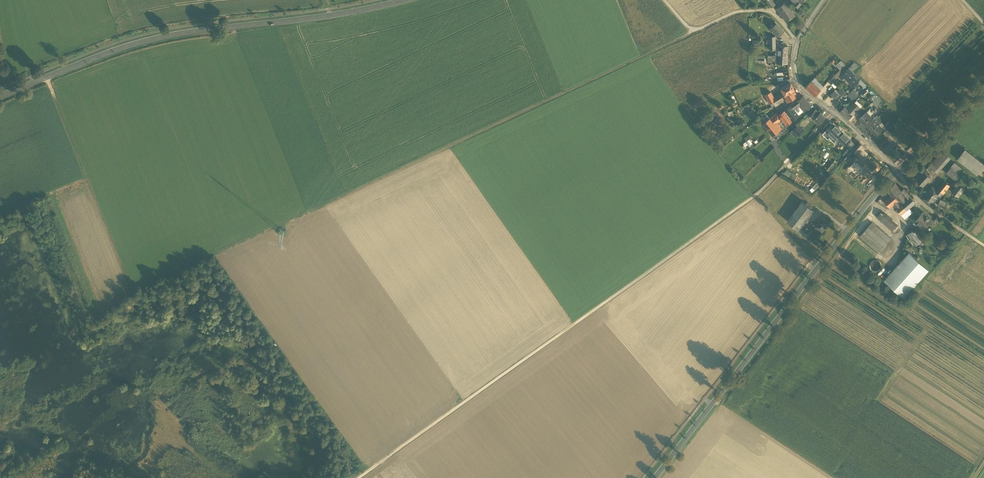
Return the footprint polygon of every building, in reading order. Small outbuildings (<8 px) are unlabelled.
[(776,8),(781,14),(785,11),(790,9),(785,2),(776,8)] [(790,9),(785,11),(790,19),(794,15),(790,9)] [(788,20),(790,19),(785,11),(781,14),(786,22),(788,20)] [(771,28),(777,36),(783,31),(776,24),(771,28)] [(778,48),(778,55),(781,56),(787,56),(788,46),(777,46),(777,48),(778,48)] [(840,69),(846,64),(842,60),(836,65),(840,69)] [(844,77),(853,86),(858,81),(854,76),(856,74),(853,71),(850,68),(849,68),(842,74),(844,77)] [(775,79),(775,81),(785,80),(789,79),(788,71),(774,73),(774,75),(775,75),(775,79)] [(806,87),(815,96),(820,90),(811,81),(806,87)] [(869,87),(863,81),(860,83),(864,87),(863,88),(866,90),(869,87)] [(779,95),(781,97),(783,96),(784,95),(793,89),(794,89),(790,83),(780,88),(783,92),(782,93),(779,95)] [(797,96),(793,89),(784,95),(783,96),(784,97),(787,102),(797,96)] [(835,99),(840,94),(837,92),(835,89),(830,94),(835,99)] [(855,90),(849,96),(852,99),(854,101),(855,99),(860,95),(855,90)] [(769,104),(773,102),(781,97),(779,95),(773,98),(770,92),(765,95),(769,104)] [(799,105),(805,111),(811,105),(803,96),(796,101),(799,105)] [(873,101),(878,106),(883,102),(878,96),(873,101)] [(782,99),(781,97),(773,102),(775,106),(783,101),(782,99)] [(855,102),(852,106),(848,110),(845,107),(845,106),(843,108),(840,112),(848,119),(861,105),(856,100),(855,102)] [(790,106),(790,107),(793,110),(799,105),(796,101),(789,105),(790,106)] [(842,107),(843,108),(845,106),(841,103),(836,108),(839,111),(842,107)] [(790,107),(784,111),(791,120),(792,121),(798,116),(795,112),(793,110),(790,107)] [(810,115),(819,125),(825,118),(820,113),(819,114),(815,110),(810,115)] [(786,125),(791,120),(784,111),(779,115),(778,115),(782,119),(786,125)] [(859,118),(867,127),(875,120),(866,112),(859,118)] [(769,118),(774,125),(782,119),(778,115),(779,115),(777,113),(769,118)] [(762,123),(769,117),(767,114),(760,120),(762,123)] [(807,126),(813,118),(808,115),(802,122),(807,126)] [(762,124),(772,136),(779,131),(774,125),(769,118),(762,124)] [(882,128),(875,120),(867,127),(875,135),(882,128)] [(883,127),(886,130),(892,124),(889,121),(883,127)] [(823,129),(826,131),(827,130),(826,130),(832,124),(830,122),(823,129)] [(827,130),(830,134),(836,128),(832,124),(826,130),(827,130)] [(798,125),(793,130),(796,134),(798,135),(803,130),(798,125)] [(832,135),(837,140),(841,136),(845,140),(844,142),(846,144),(850,140),(841,131),(841,132),(836,128),(830,134),(832,135)] [(829,138),(832,135),(830,134),(827,130),(826,131),(824,133),(829,138)] [(753,146),(752,144),(751,141),(749,139),(751,138),(749,134),(744,138),(746,141),(745,142),(747,144),(749,147),(750,149),(753,146)] [(832,135),(829,138),(835,144),(837,141),(837,140),(832,135)] [(844,146),(846,144),(844,142),(845,140),(841,136),(837,140),(837,141),(839,142),(840,141),(842,143),(844,146)] [(880,145),(888,153),(895,146),(888,138),(880,145)] [(848,146),(852,150),(856,146),(852,141),(848,146)] [(859,142),(856,146),(852,150),(856,154),(856,155),(863,146),(859,142)] [(977,174),(983,166),(983,164),(965,149),(957,159),(977,174)] [(929,166),(936,172),(950,157),(943,151),(929,166)] [(856,155),(856,154),(851,160),(855,164),(855,163),(855,164),(860,159),(856,155)] [(850,168),(853,171),(857,174),(862,169),(858,165),(857,166),(855,164),(855,163),(855,164),(850,168)] [(954,163),(951,167),(960,174),(964,170),(954,163)] [(946,172),(956,180),(960,174),(951,167),(946,172)] [(916,180),(923,186),(931,177),(924,171),(916,180)] [(928,191),(937,198),(939,195),(941,196),(950,186),(949,185),(944,181),(937,190),(932,186),(928,191)] [(893,195),(895,197),(901,192),(902,191),(901,191),(895,183),(887,190),(891,195),(891,196),(893,195)] [(964,188),(958,183),(952,192),(958,197),(964,188)] [(902,191),(901,192),(907,199),(910,196),(904,189),(901,191),(902,191)] [(921,199),(930,206),(935,200),(937,198),(928,191),(921,199)] [(896,209),(907,199),(901,192),(895,197),(898,200),(893,205),(896,209)] [(890,208),(893,205),(898,200),(895,197),(893,195),(891,196),(891,195),(884,201),(890,208)] [(896,209),(902,215),(909,208),(915,203),(915,202),(910,196),(907,199),(896,209)] [(937,206),(943,209),(946,202),(940,200),(937,206)] [(813,231),(803,224),(814,210),(802,201),(788,221),(798,228),(796,231),(807,238),(813,231)] [(913,212),(909,208),(902,215),(905,219),(913,212)] [(877,217),(885,224),(889,219),(881,212),(877,217)] [(919,217),(926,223),(930,218),(923,212),(919,217)] [(815,225),(823,231),(829,222),(822,216),(815,225)] [(925,224),(926,223),(919,217),(914,221),(922,228),(925,224)] [(885,224),(893,231),(897,226),(889,219),(885,224)] [(891,239),(876,225),(872,229),(887,243),(891,239)] [(879,252),(887,243),(872,229),(868,226),(860,236),(879,252)] [(908,233),(916,245),(917,244),(922,241),(919,238),(920,237),(916,231),(914,232),(913,230),(908,233)] [(884,280),(904,298),(929,270),(909,252),(884,280)] [(878,271),(881,268),(881,264),(879,261),(875,260),(871,262),(870,265),(871,269),(874,271),(878,271)]
